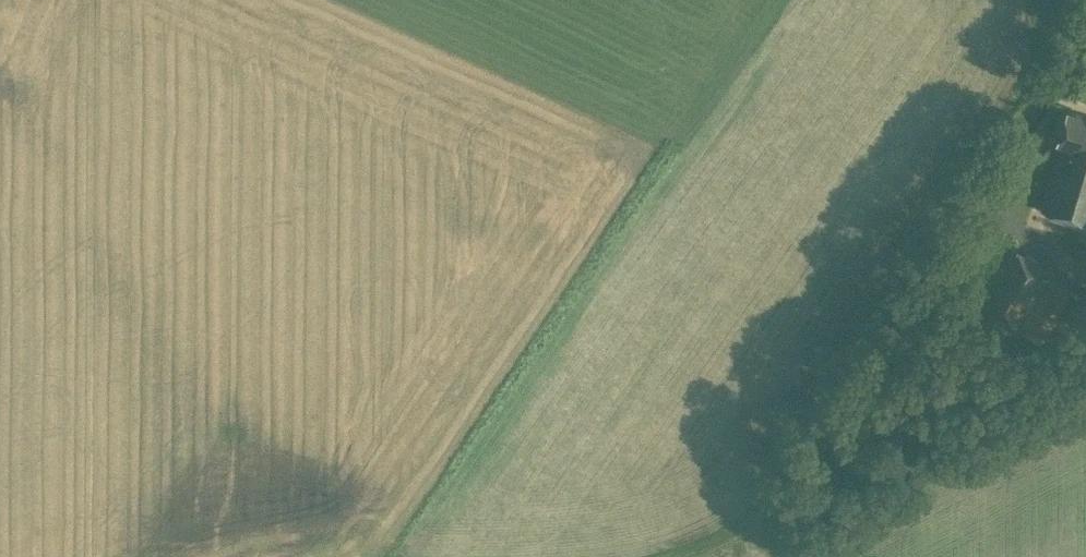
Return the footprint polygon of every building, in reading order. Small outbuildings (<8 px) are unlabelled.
[(1051,170),(1039,209),(1085,226),(1085,116),(1067,109),(1057,140),(1059,141),(1051,170)] [(1013,246),(976,301),(1039,342),(1076,288),(1013,246)]
